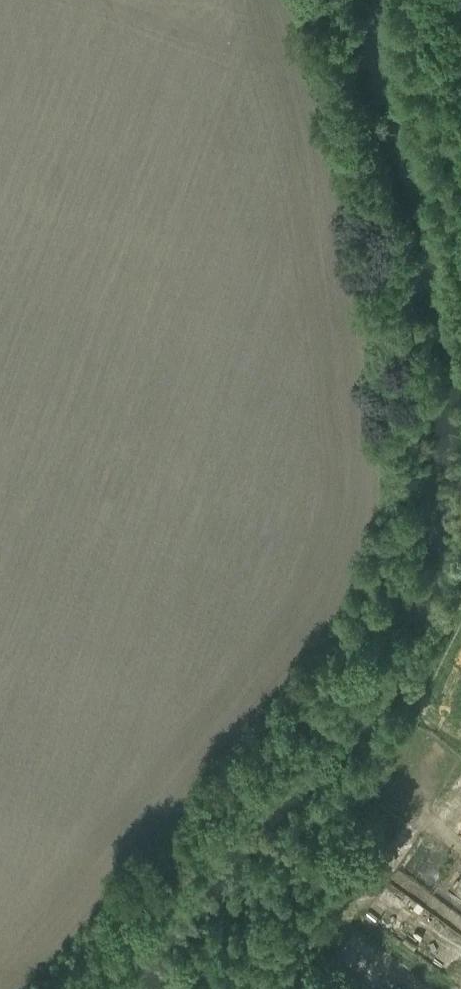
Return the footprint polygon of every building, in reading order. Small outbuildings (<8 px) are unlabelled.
[(435,896),(418,922),(434,932),(441,921),(460,933),(460,912),(435,896)]
